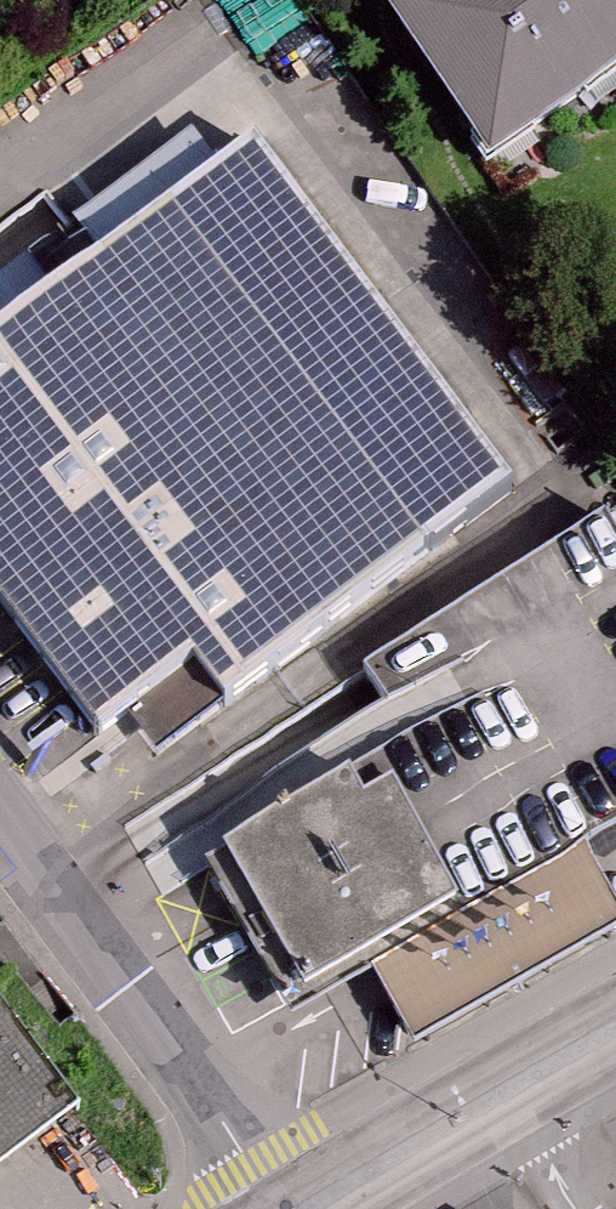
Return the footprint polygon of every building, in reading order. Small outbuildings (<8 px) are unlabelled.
[(493,154),(615,72),(615,0),(390,0),(493,154)] [(107,238),(220,149),(198,122),(86,211),(107,238)] [(0,335),(0,594),(95,725),(196,651),(234,703),(505,506),(249,154),(0,335)] [(41,281),(23,259),(0,278),(0,314),(41,281)] [(351,680),(380,732),(195,833),(300,1023),(388,975),(430,1051),(615,949),(615,907),(593,865),(615,853),(615,535),(351,680)] [(0,936),(0,952),(8,946),(0,936)] [(77,1107),(0,1011),(0,1168),(77,1107)]
